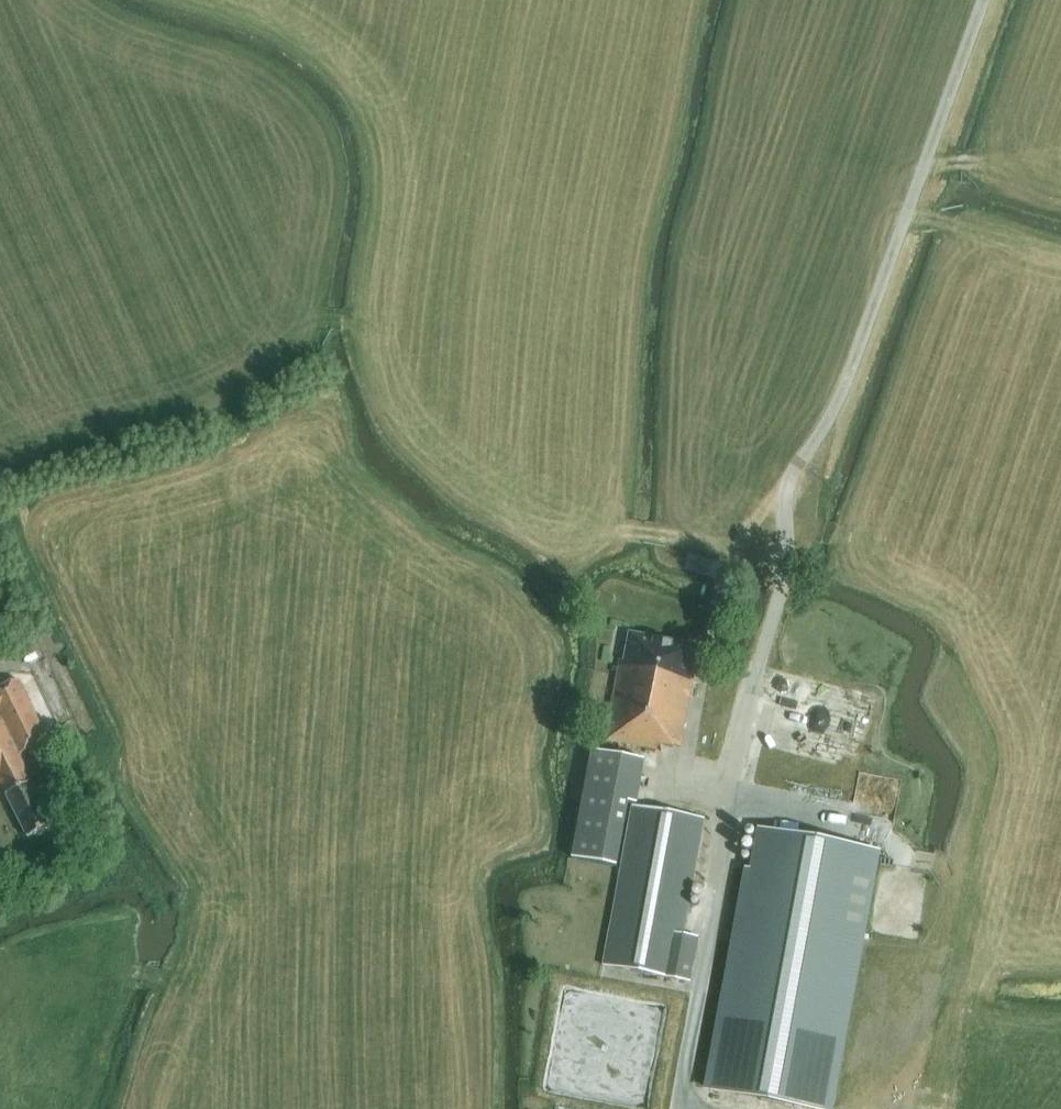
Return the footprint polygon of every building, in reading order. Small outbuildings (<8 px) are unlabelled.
[(620,659),(605,740),(659,750),(660,745),(680,748),(693,680),(691,679),(697,645),(630,633),(625,660),(620,659)] [(19,679),(0,688),(0,782),(2,781),(8,794),(7,794),(28,837),(53,826),(32,782),(31,782),(26,770),(27,769),(20,754),(48,741),(19,679)] [(593,750),(573,859),(616,867),(628,803),(636,804),(644,760),(593,750)] [(683,935),(704,820),(633,807),(604,966),(675,979),(691,981),(700,938),(683,935)] [(759,830),(750,876),(748,875),(707,1093),(792,1108),(831,1108),(880,853),(759,830)]
